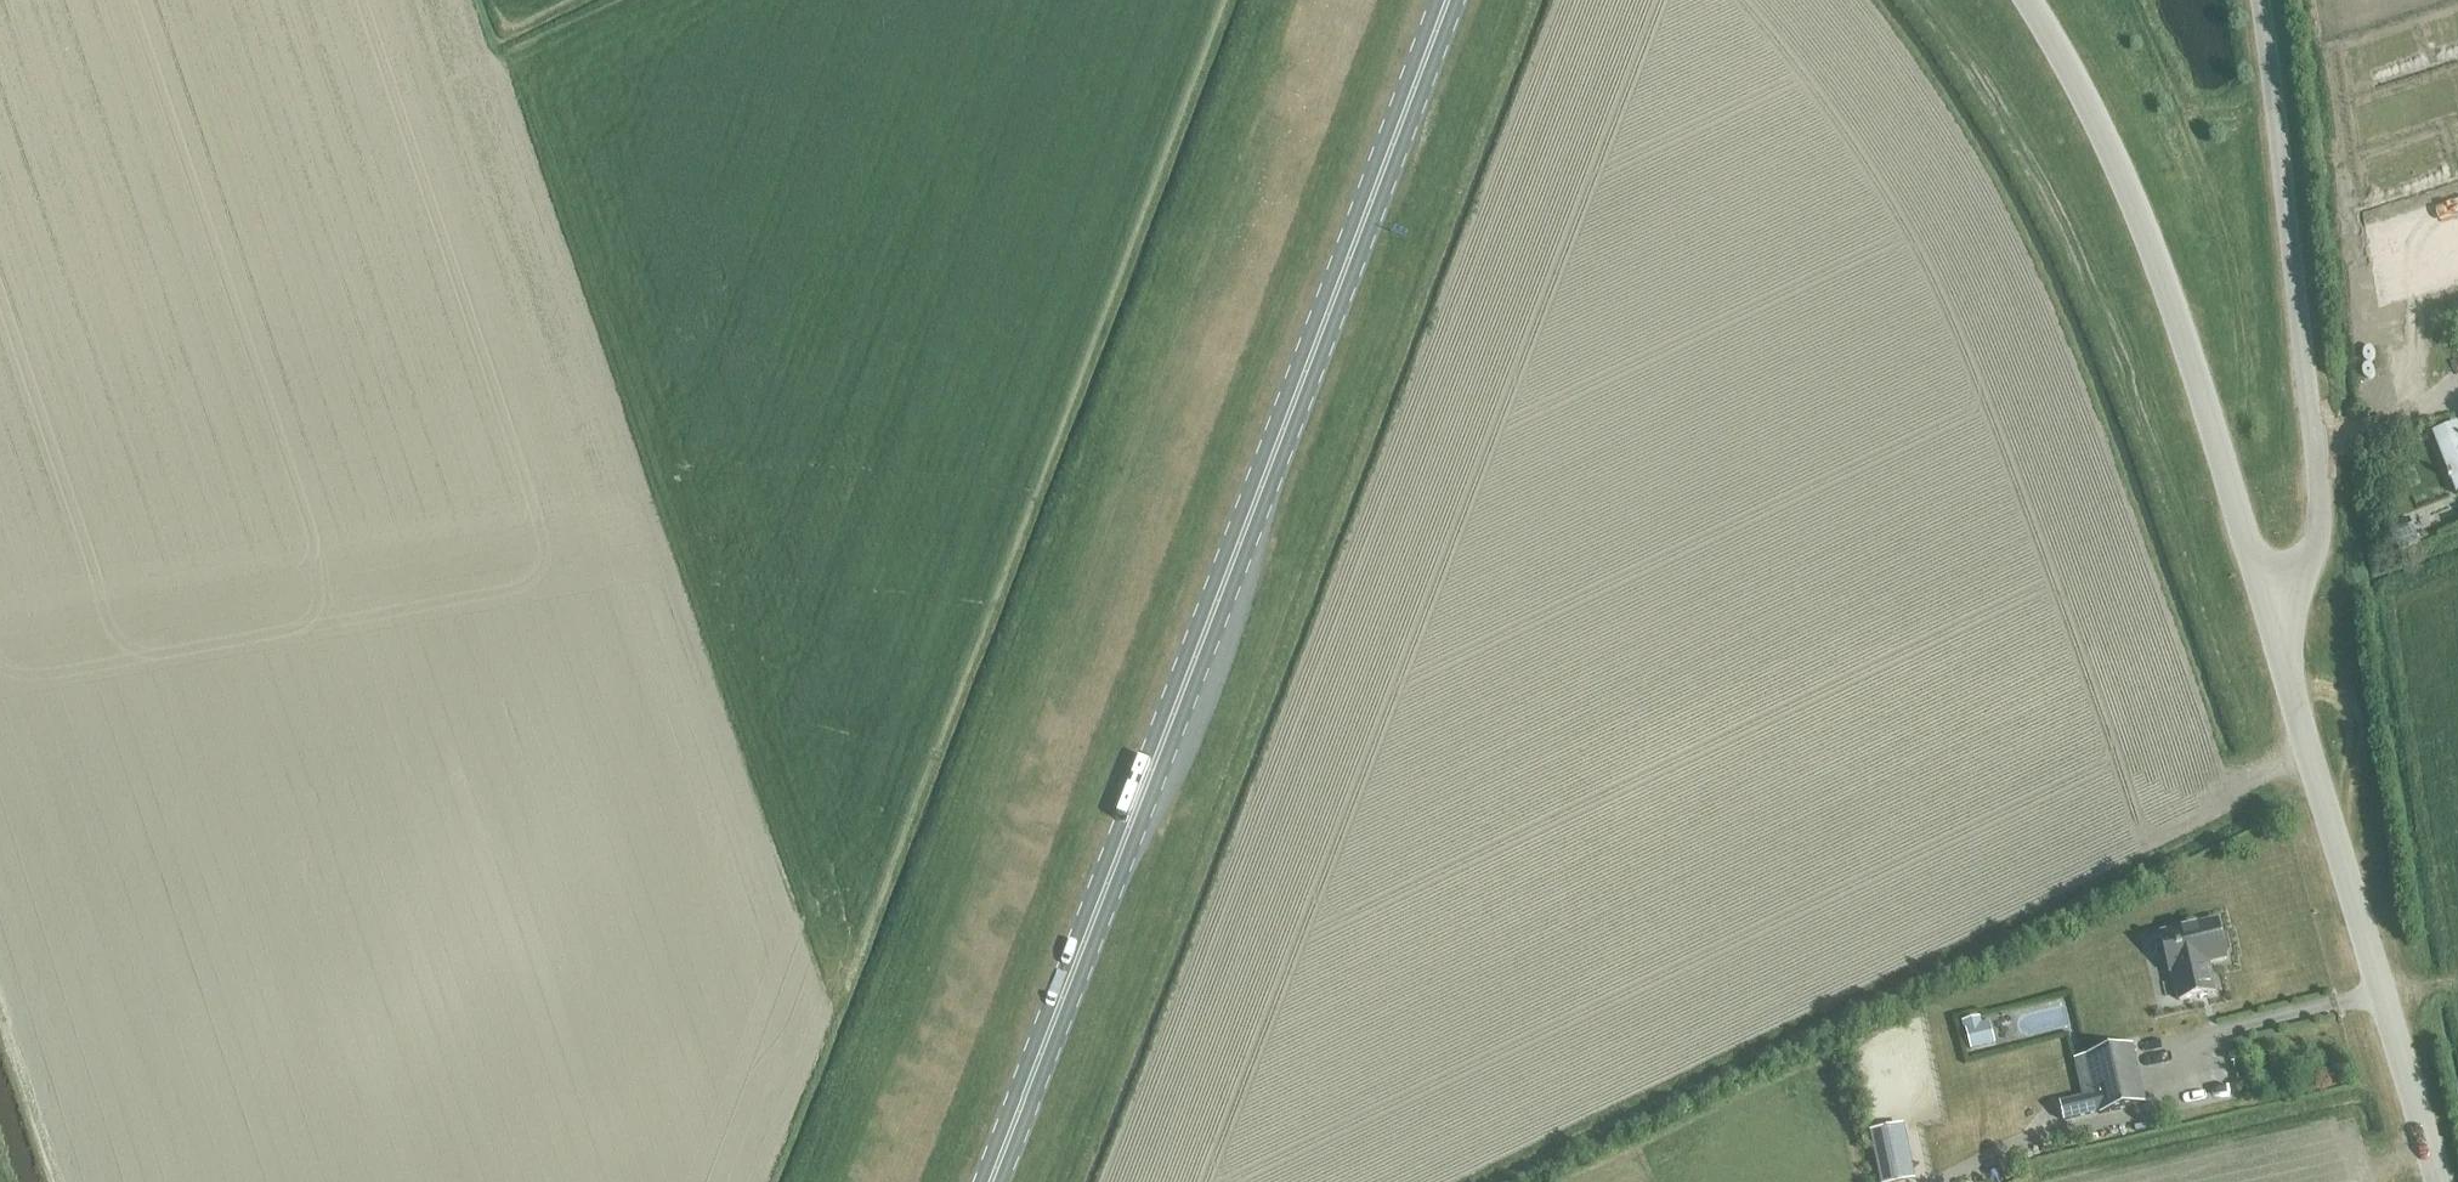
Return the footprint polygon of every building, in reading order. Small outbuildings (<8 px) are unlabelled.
[(2457,426),(2433,435),(2456,495),(2457,495),(2457,429),(2457,426)] [(2412,525),(2391,534),(2398,552),(2418,545),(2412,525)] [(2172,971),(2179,1001),(2214,993),(2207,963),(2226,959),(2225,955),(2228,951),(2224,937),(2220,934),(2217,921),(2198,926),(2193,923),(2183,926),(2180,930),(2161,934),(2169,972),(2172,971)] [(1979,1017),(1963,1021),(1970,1050),(1996,1043),(1991,1022),(1981,1024),(1979,1017)] [(2145,1104),(2131,1046),(2087,1056),(2095,1092),(2059,1101),(2064,1121),(2100,1113),(2101,1115),(2145,1104)] [(1877,1140),(1885,1181),(1909,1181),(1900,1136),(1877,1140)]
